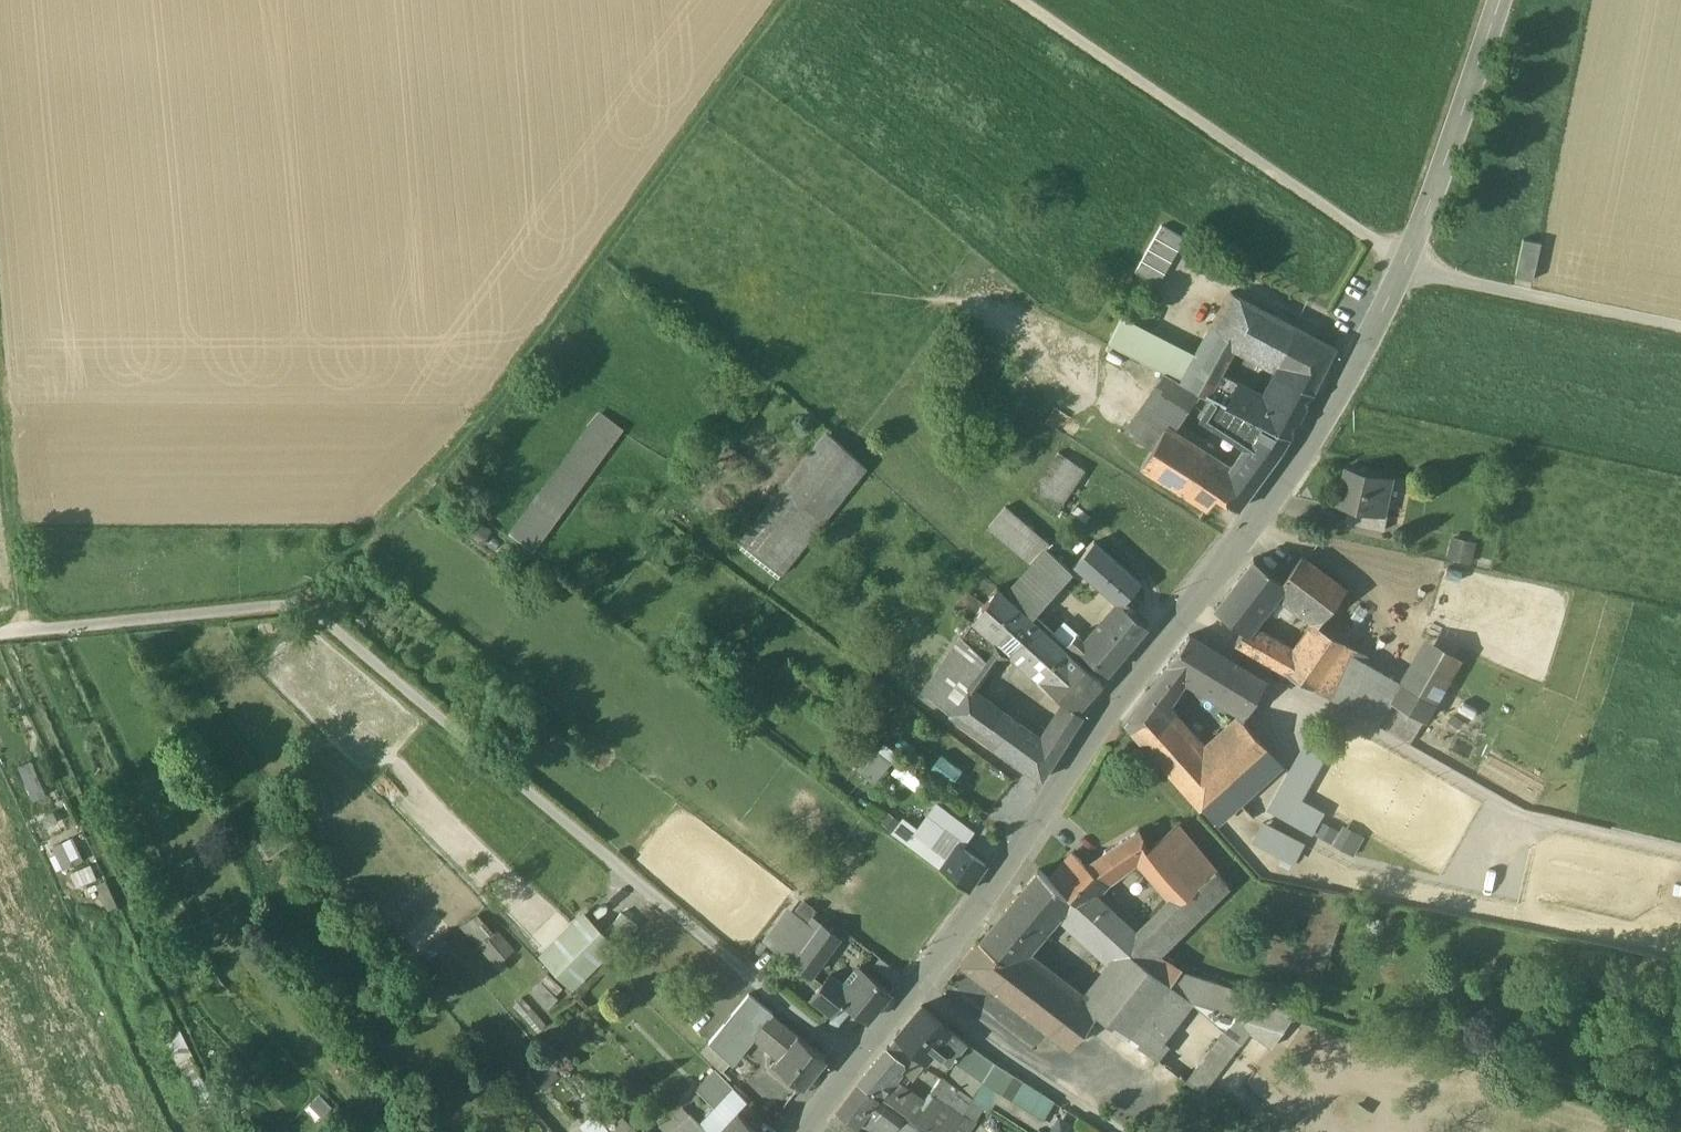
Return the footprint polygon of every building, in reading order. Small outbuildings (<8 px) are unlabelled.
[(1155,223),(1134,273),(1160,284),(1181,233),(1155,223)] [(1541,242),(1523,239),(1516,276),(1534,280),(1541,242)] [(1335,348),(1231,292),(1212,328),(1204,342),(1229,357),(1236,345),(1274,366),(1278,368),(1275,373),(1312,392),(1335,348)] [(1165,339),(1123,317),(1109,344),(1151,366),(1165,339)] [(1196,356),(1165,339),(1151,366),(1167,374),(1181,382),(1196,356)] [(1229,357),(1204,342),(1196,356),(1221,371),(1229,357)] [(1221,371),(1196,356),(1181,382),(1202,393),(1207,396),(1208,395),(1221,372),(1221,371)] [(1312,392),(1275,373),(1264,394),(1221,372),(1208,395),(1233,408),(1261,422),(1289,436),(1312,393),(1312,392)] [(1181,382),(1167,374),(1127,431),(1152,449),(1165,428),(1173,433),(1202,393),(1181,382)] [(1261,422),(1233,408),(1225,424),(1252,438),(1261,422)] [(601,413),(512,534),(534,550),(623,430),(601,413)] [(1289,436),(1261,422),(1252,438),(1244,450),(1267,470),(1280,452),(1289,436)] [(1173,433),(1165,428),(1152,449),(1141,466),(1208,508),(1216,495),(1238,509),(1256,484),(1233,465),(1232,464),(1230,467),(1224,465),(1173,433)] [(867,468),(827,432),(741,538),(783,572),(867,468)] [(729,446),(718,459),(732,470),(743,457),(729,446)] [(1244,450),(1233,465),(1256,484),(1267,470),(1244,450)] [(1060,453),(1030,497),(1055,514),(1085,471),(1060,453)] [(1391,477),(1348,468),(1339,507),(1348,509),(1383,516),(1383,513),(1391,477)] [(1034,530),(1006,507),(989,528),(1017,551),(1034,530)] [(1383,516),(1348,509),(1345,522),(1384,530),(1388,514),(1383,513),(1383,516)] [(459,532),(500,562),(513,545),(472,514),(459,532)] [(1050,544),(1034,530),(1017,551),(1033,564),(1046,548),(1050,544)] [(1450,534),(1444,556),(1470,562),(1475,540),(1450,534)] [(1141,584),(1094,543),(1075,564),(1122,605),(1141,584)] [(1072,570),(1046,548),(1033,564),(1007,593),(1033,616),(1046,601),(1072,570)] [(1345,589),(1301,555),(1282,580),(1284,582),(1277,590),(1288,598),(1320,622),(1345,589)] [(1282,580),(1254,559),(1228,592),(1257,615),(1267,602),(1277,590),(1284,582),(1282,580)] [(1066,649),(999,589),(924,691),(951,711),(1043,779),(1073,730),(1058,714),(1043,738),(998,706),(1026,667),(1038,677),(1066,649)] [(1277,590),(1267,602),(1278,611),(1288,598),(1277,590)] [(1257,615),(1228,592),(1215,608),(1244,631),(1245,631),(1248,628),(1257,615)] [(1080,632),(1046,601),(1033,616),(1080,656),(1083,653),(1082,652),(1088,646),(1076,636),(1080,632)] [(1147,626),(1122,605),(1109,620),(1134,641),(1147,626)] [(1088,646),(1082,652),(1083,653),(1107,673),(1134,641),(1109,620),(1088,646)] [(1295,655),(1284,671),(1316,688),(1342,650),(1347,643),(1316,625),(1295,655)] [(1295,655),(1248,628),(1245,631),(1244,631),(1235,643),(1284,671),(1295,655)] [(1233,662),(1190,636),(1159,675),(1177,687),(1185,674),(1215,692),(1233,662)] [(1402,684),(1393,701),(1425,720),(1461,657),(1428,638),(1402,684)] [(1102,682),(1066,649),(1038,677),(1065,702),(1075,712),(1102,682)] [(1402,684),(1342,650),(1316,688),(1378,724),(1392,701),(1393,701),(1402,684)] [(1266,682),(1233,662),(1215,692),(1237,705),(1250,707),(1266,682)] [(1177,687),(1159,675),(1148,689),(1165,707),(1177,687)] [(1165,707),(1148,689),(1123,722),(1200,809),(1225,787),(1264,750),(1268,747),(1243,719),(1205,753),(1165,707)] [(1393,701),(1392,701),(1378,724),(1411,743),(1425,720),(1393,701)] [(1075,712),(1065,702),(1058,714),(1073,730),(1082,717),(1075,712)] [(1264,808),(1309,830),(1320,809),(1298,798),(1331,732),(1308,720),(1264,808)] [(946,747),(930,766),(939,774),(955,755),(946,747)] [(1264,750),(1225,787),(1239,801),(1278,765),(1264,750)] [(879,752),(863,772),(875,782),(891,762),(879,752)] [(30,758),(15,763),(26,797),(41,793),(30,758)] [(917,787),(922,776),(895,763),(890,774),(917,787)] [(959,775),(949,788),(963,799),(973,785),(959,775)] [(972,831),(940,807),(919,836),(911,847),(919,853),(928,841),(929,842),(939,829),(942,831),(945,828),(964,842),(972,831)] [(900,823),(890,816),(883,825),(893,832),(900,823)] [(1351,855),(1362,835),(1340,822),(1336,829),(1318,819),(1311,833),(1351,855)] [(1297,858),(1305,843),(1262,820),(1253,834),(1297,858)] [(919,836),(901,822),(900,823),(893,832),(911,847),(919,836)] [(1140,831),(1104,851),(1119,865),(1137,855),(1173,898),(1141,929),(1147,935),(1161,950),(1228,884),(1177,824),(1155,843),(1149,849),(1140,833),(1141,832),(1140,831)] [(50,844),(61,869),(83,859),(71,834),(50,844)] [(929,842),(928,841),(919,853),(944,871),(952,859),(929,842)] [(987,864),(962,846),(952,859),(944,871),(943,871),(968,890),(987,864)] [(1104,851),(1088,866),(1103,878),(1119,865),(1104,851)] [(1088,866),(1073,853),(1050,879),(1050,880),(1069,897),(1082,908),(1082,907),(1088,900),(1105,880),(1103,878),(1088,866)] [(69,870),(74,885),(94,877),(89,863),(69,870)] [(1039,870),(1002,914),(1033,941),(1060,909),(1069,897),(1050,880),(1050,879),(1039,870)] [(1302,945),(1293,971),(1319,980),(1349,896),(1321,890),(1302,945)] [(1082,908),(1069,897),(1060,909),(1063,912),(1062,913),(1074,925),(1087,912),(1082,907),(1082,908)] [(1143,939),(1105,905),(1101,910),(1100,909),(1099,910),(1088,900),(1082,907),(1087,912),(1131,953),(1143,941),(1143,940),(1143,939)] [(494,963),(511,947),(475,908),(458,924),(494,963)] [(1140,1022),(1169,983),(1131,954),(1130,954),(1131,953),(1087,912),(1074,925),(1105,953),(1102,956),(1113,966),(1085,1001),(1023,953),(991,927),(979,941),(964,963),(1072,1047),(1097,1013),(1158,1060),(1169,1044),(1162,1039),(1140,1022)] [(603,935),(599,940),(612,951),(614,953),(637,926),(622,913),(603,935)] [(1033,941),(1002,914),(991,927),(1023,953),(1033,941)] [(542,956),(573,988),(612,951),(599,940),(603,935),(585,916),(542,956)] [(799,935),(784,954),(811,975),(839,936),(813,916),(799,935)] [(788,926),(773,946),(784,954),(799,935),(788,926)] [(1161,950),(1147,935),(1143,939),(1143,940),(1143,941),(1156,954),(1161,950)] [(1277,936),(1268,962),(1293,971),(1302,945),(1277,936)] [(1180,969),(1156,954),(1143,941),(1131,953),(1131,954),(1169,983),(1180,969)] [(428,955),(442,974),(459,961),(445,943),(428,955)] [(849,990),(830,975),(811,999),(832,1015),(837,1008),(839,1010),(844,1004),(843,1004),(844,1003),(867,1021),(891,992),(860,967),(858,970),(863,973),(849,990)] [(1298,1009),(1180,969),(1169,983),(1140,1022),(1162,1039),(1193,999),(1239,1014),(1226,1031),(1241,1043),(1250,1032),(1271,1047),(1298,1009)] [(732,981),(707,1013),(722,1027),(748,995),(732,981)] [(773,1013),(750,994),(748,995),(722,1027),(710,1042),(731,1062),(773,1014),(773,1013)] [(966,1043),(922,1007),(897,1037),(925,1060),(933,1050),(949,1064),(953,1059),(966,1043)] [(707,1013),(696,1028),(710,1042),(722,1027),(707,1013)] [(773,1014),(761,1028),(773,1037),(784,1024),(773,1014)] [(784,1024),(773,1037),(787,1049),(798,1035),(784,1024)] [(1226,1031),(1187,1081),(1202,1093),(1241,1043),(1226,1031)] [(787,1049),(776,1062),(804,1085),(826,1058),(798,1035),(787,1049)] [(925,1060),(897,1037),(887,1048),(903,1061),(904,1067),(911,1077),(925,1060)] [(996,1064),(966,1043),(953,1059),(984,1081),(996,1064)] [(903,1061),(887,1048),(858,1082),(860,1084),(860,1083),(874,1093),(891,1103),(900,1090),(911,1077),(904,1067),(903,1061)] [(540,1087),(557,1078),(549,1064),(532,1073),(540,1087)] [(973,1097),(973,1098),(989,1109),(1000,1091),(1011,1073),(996,1064),(984,1081),(973,1097)] [(716,1071),(698,1091),(715,1107),(723,1099),(733,1088),(716,1071)] [(1055,1101),(1011,1073),(1000,1091),(1044,1118),(1055,1101)] [(943,1076),(931,1093),(962,1114),(963,1113),(973,1098),(973,1097),(943,1076)] [(859,1085),(830,1123),(842,1131),(869,1131),(879,1118),(898,1131),(912,1131),(917,1126),(859,1085)] [(900,1090),(891,1103),(904,1111),(918,1122),(932,1131),(961,1131),(923,1105),(900,1090)] [(931,1093),(923,1105),(961,1131),(965,1131),(973,1120),(963,1113),(962,1114),(931,1093)] [(700,1123),(708,1131),(720,1131),(738,1113),(723,1099),(715,1107),(700,1123)] [(739,1112),(738,1113),(720,1131),(761,1131),(739,1112)] [(691,1114),(678,1127),(683,1131),(708,1131),(700,1123),(691,1114)] [(595,1115),(585,1124),(592,1131),(610,1131),(595,1115)] [(612,1130),(614,1131),(636,1131),(623,1119),(612,1130)]
